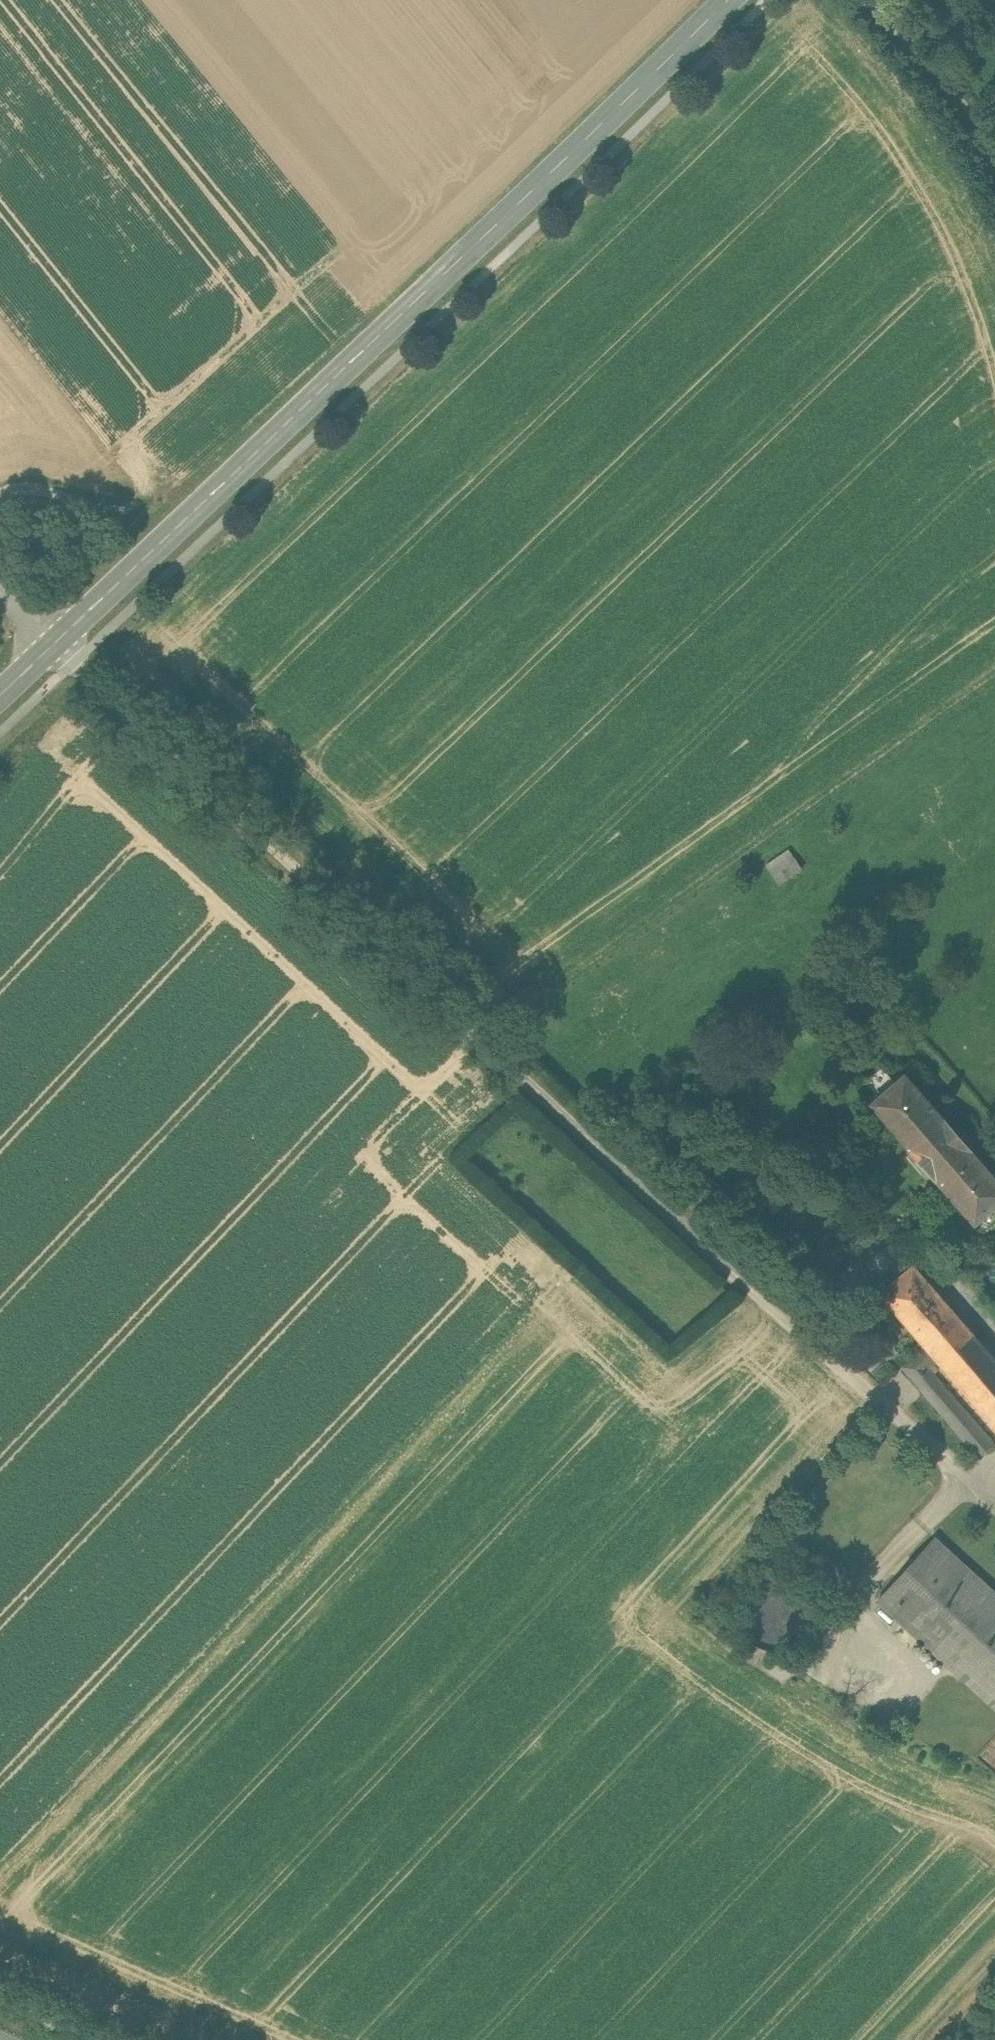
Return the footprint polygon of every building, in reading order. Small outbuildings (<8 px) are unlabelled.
[(790,849),(766,865),(779,884),(802,867),(790,849)] [(944,1119),(905,1074),(873,1103),(911,1147),(911,1148),(920,1158),(953,1129),(944,1119)] [(953,1129),(920,1158),(936,1177),(937,1177),(975,1222),(994,1204),(994,1178),(969,1149),(970,1148),(953,1129)] [(959,1317),(913,1265),(881,1293),(926,1345),(959,1317)] [(926,1345),(939,1360),(994,1424),(994,1359),(959,1317),(926,1345)] [(902,1366),(980,1456),(994,1443),(935,1373),(939,1369),(935,1364),(939,1360),(926,1345),(902,1366)] [(935,1537),(878,1600),(994,1706),(994,1592),(935,1537)] [(807,1627),(809,1614),(806,1600),(799,1589),(787,1581),(774,1579),(760,1582),(749,1589),(741,1601),(739,1614),(742,1628),(749,1639),(761,1646),(774,1649),(788,1646),(799,1638),(807,1627)]
